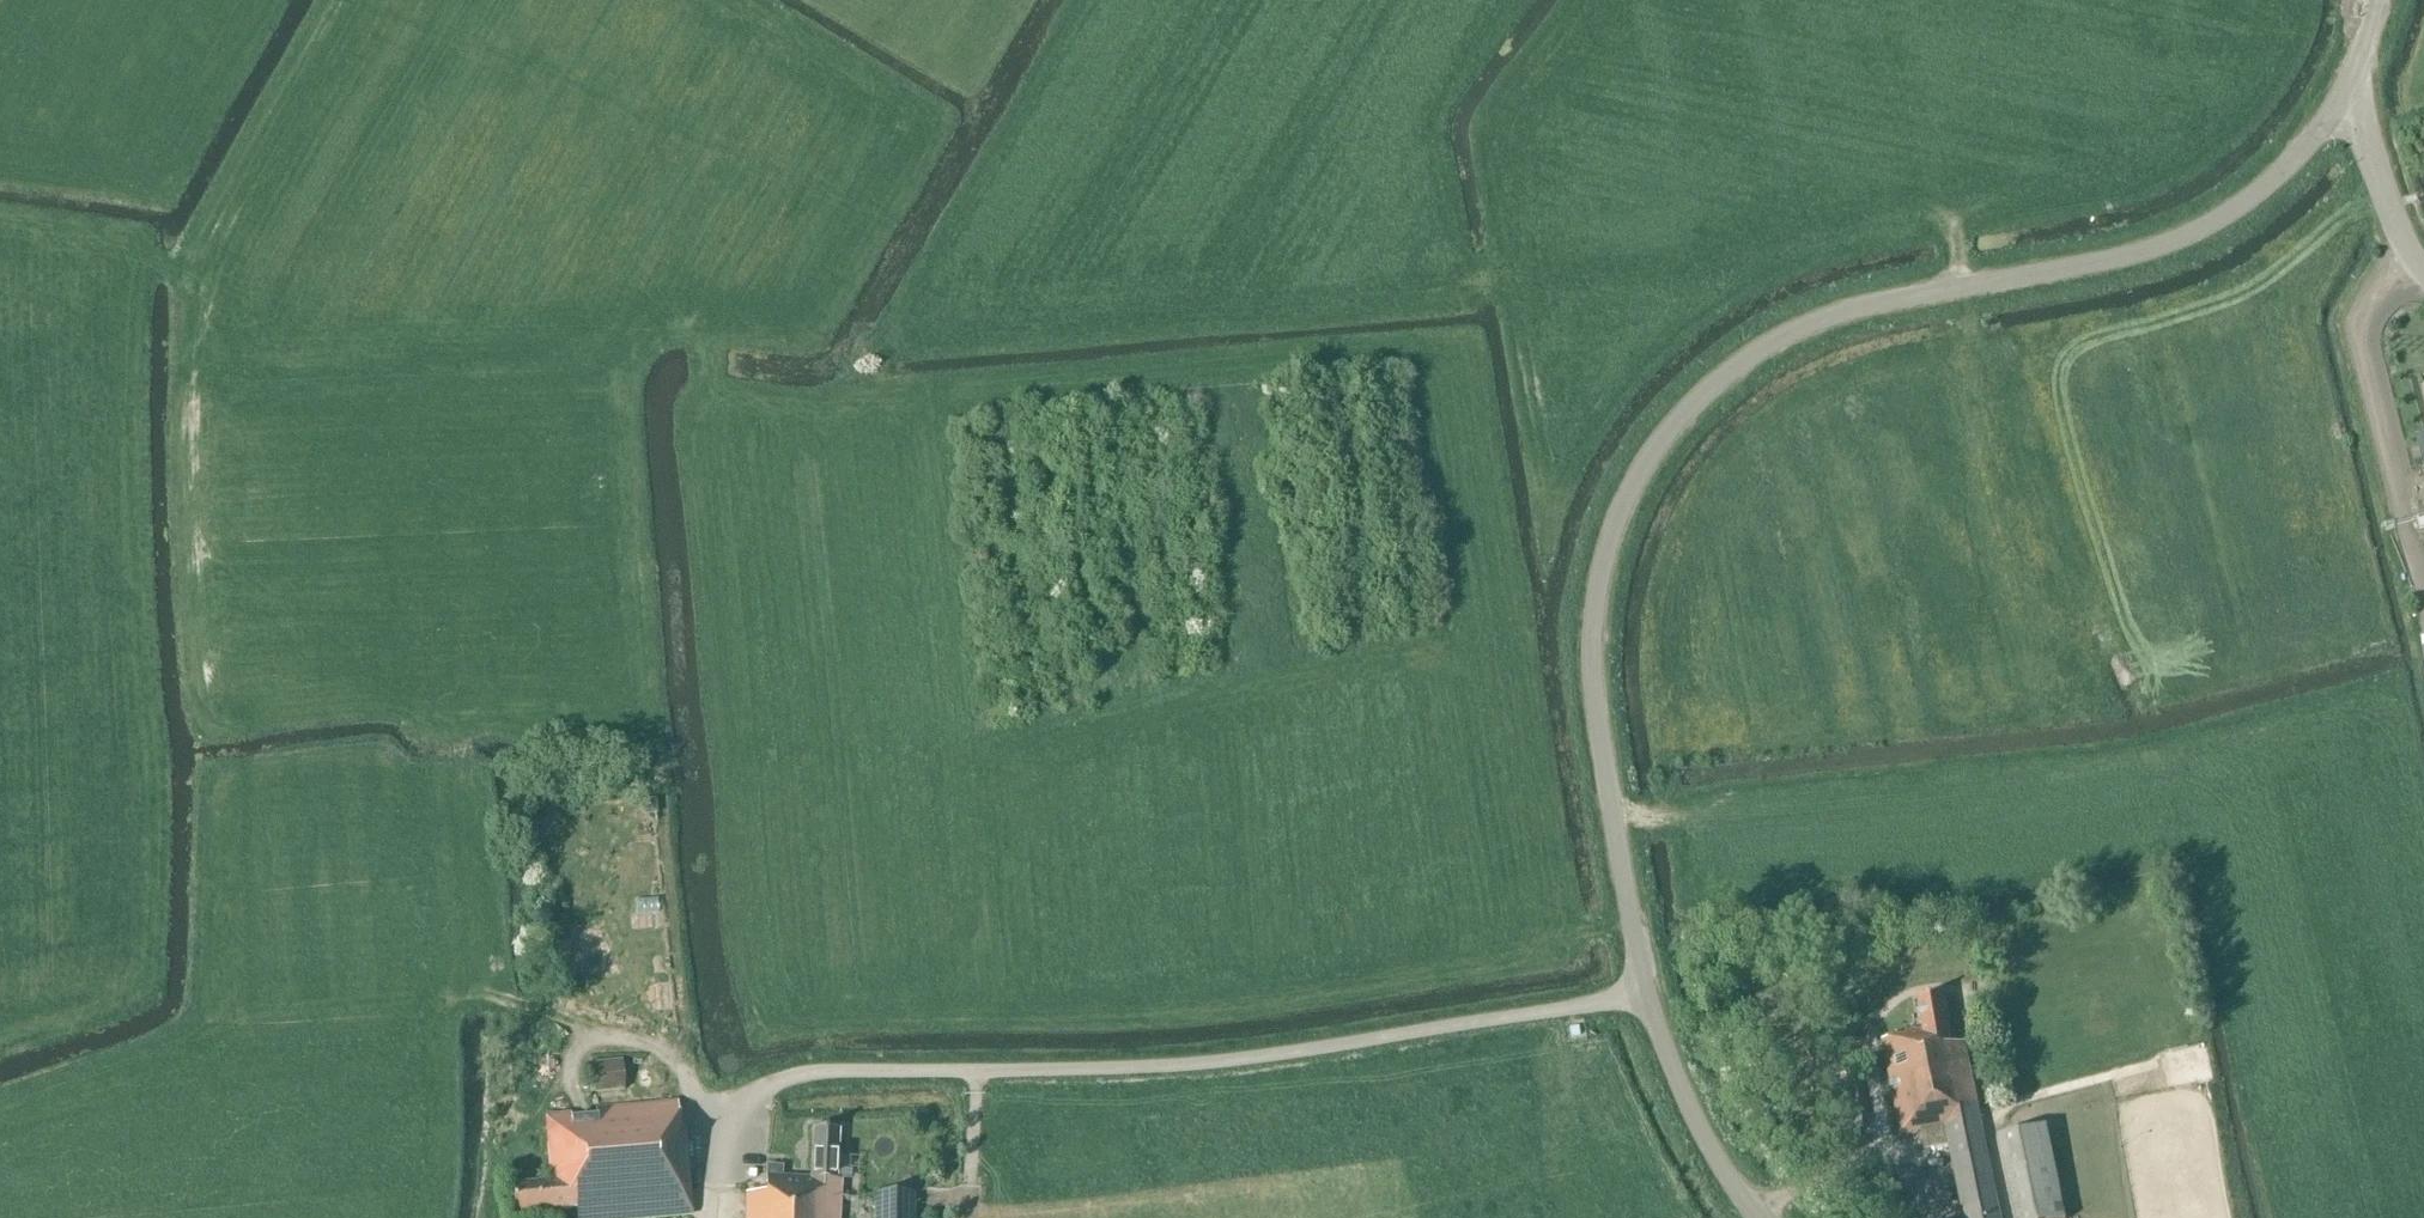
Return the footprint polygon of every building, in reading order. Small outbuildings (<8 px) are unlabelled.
[(2415,436),(2423,469),(2423,434),(2415,436)] [(656,800),(642,801),(643,810),(649,815),(657,815),(656,800)] [(1942,996),(1918,1000),(1923,1031),(1908,1034),(1908,1036),(1882,1041),(1901,1135),(1921,1131),(1925,1150),(1949,1146),(1963,1217),(2000,1217),(1964,1043),(1950,1045),(1942,996)] [(591,1094),(624,1091),(622,1061),(588,1065),(591,1094)] [(1857,1087),(1855,1088),(1829,1092),(1836,1134),(1863,1130),(1857,1087)] [(678,1102),(583,1110),(584,1114),(546,1117),(551,1184),(512,1187),(514,1215),(576,1210),(577,1217),(640,1217),(692,1213),(685,1129),(680,1129),(678,1102)] [(2045,1128),(1998,1138),(2015,1217),(2064,1217),(2045,1128)] [(839,1130),(813,1129),(811,1179),(782,1178),(783,1171),(767,1170),(765,1195),(746,1194),(745,1217),(840,1217),(841,1180),(837,1180),(839,1130)] [(914,1194),(875,1194),(875,1217),(913,1217),(914,1194)]
